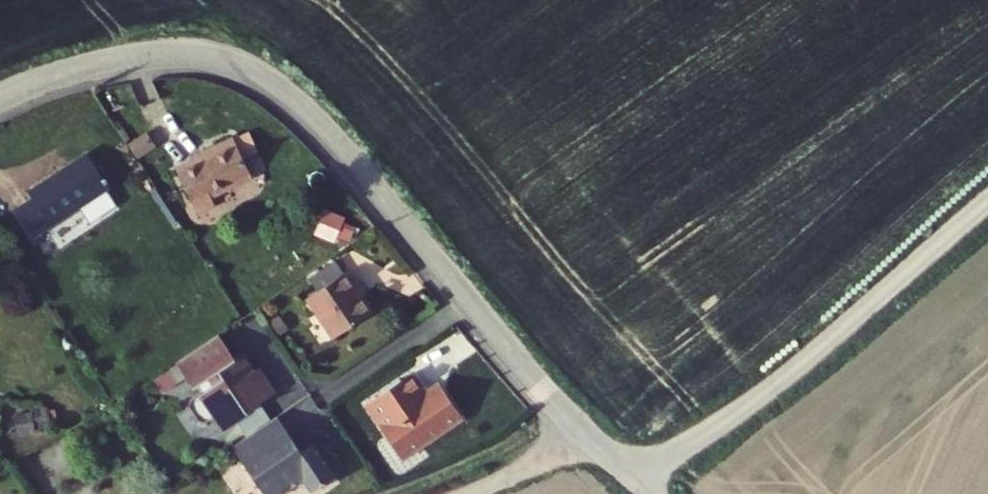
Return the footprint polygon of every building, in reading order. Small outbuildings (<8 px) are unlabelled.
[(158,148),(148,133),(129,146),(139,161),(158,148)] [(217,151),(178,169),(198,213),(217,204),(213,195),(254,176),(236,138),(216,148),(217,151)] [(33,197),(16,208),(35,236),(110,186),(87,152),(29,190),(33,197)] [(116,205),(106,190),(80,207),(89,222),(116,205)] [(345,270),(335,255),(308,272),(319,288),(345,270)] [(348,268),(308,296),(335,335),(372,310),(363,296),(355,285),(358,283),(348,268)] [(358,283),(355,285),(363,296),(366,294),(358,283)] [(219,333),(178,361),(195,387),(200,383),(204,389),(191,398),(189,406),(199,418),(205,420),(215,413),(223,425),(275,391),(259,366),(253,370),(242,354),(236,358),(219,333)] [(171,364),(154,374),(163,388),(180,378),(171,364)] [(416,449),(474,410),(456,383),(444,391),(438,381),(426,364),(379,395),(416,449)] [(438,381),(444,391),(456,383),(449,374),(438,381)] [(44,406),(16,408),(17,429),(46,427),(44,406)] [(231,444),(234,449),(265,493),(275,493),(293,482),(307,485),(310,490),(318,484),(323,485),(325,479),(333,474),(312,441),(298,451),(293,455),(283,441),(288,438),(273,415),(231,444)] [(288,438),(283,441),(293,455),(298,451),(288,438)] [(231,444),(222,450),(225,455),(234,449),(231,444)]
